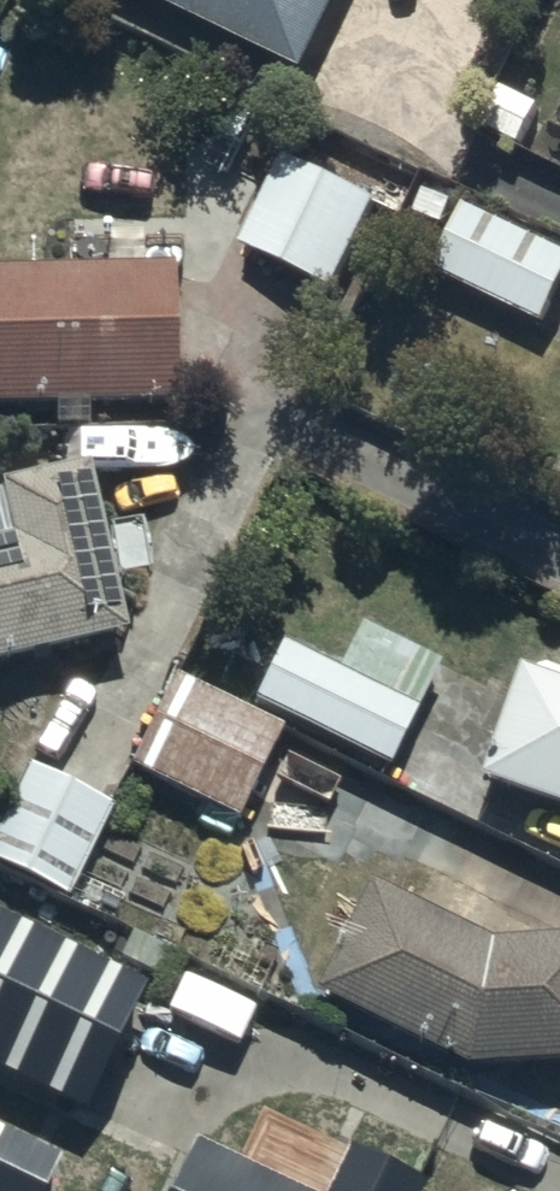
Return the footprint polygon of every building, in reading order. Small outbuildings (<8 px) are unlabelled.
[(301,58),(329,0),(180,0),(301,58)] [(376,193),(284,145),(240,233),(331,280),(376,193)] [(464,194),(431,266),(542,317),(559,276),(559,238),(464,194)] [(0,263),(0,397),(171,394),(169,258),(0,263)] [(124,625),(97,497),(101,496),(97,481),(92,482),(86,453),(0,472),(0,652),(124,625)] [(279,635),(251,694),(385,761),(438,654),(360,616),(336,663),(279,635)] [(473,768),(559,799),(559,667),(534,658),(532,666),(514,659),(473,768)] [(172,669),(127,760),(236,813),(281,722),(172,669)] [(67,891),(112,797),(25,758),(0,812),(0,860),(67,891)] [(314,983),(460,1059),(559,1052),(559,928),(483,934),(367,876),(314,983)] [(0,906),(0,1067),(80,1105),(141,975),(0,906)] [(60,1152),(0,1122),(0,1190),(41,1190),(60,1152)] [(422,1176),(347,1140),(332,1170),(309,1158),(296,1184),(193,1131),(165,1190),(415,1190),(422,1176)]
